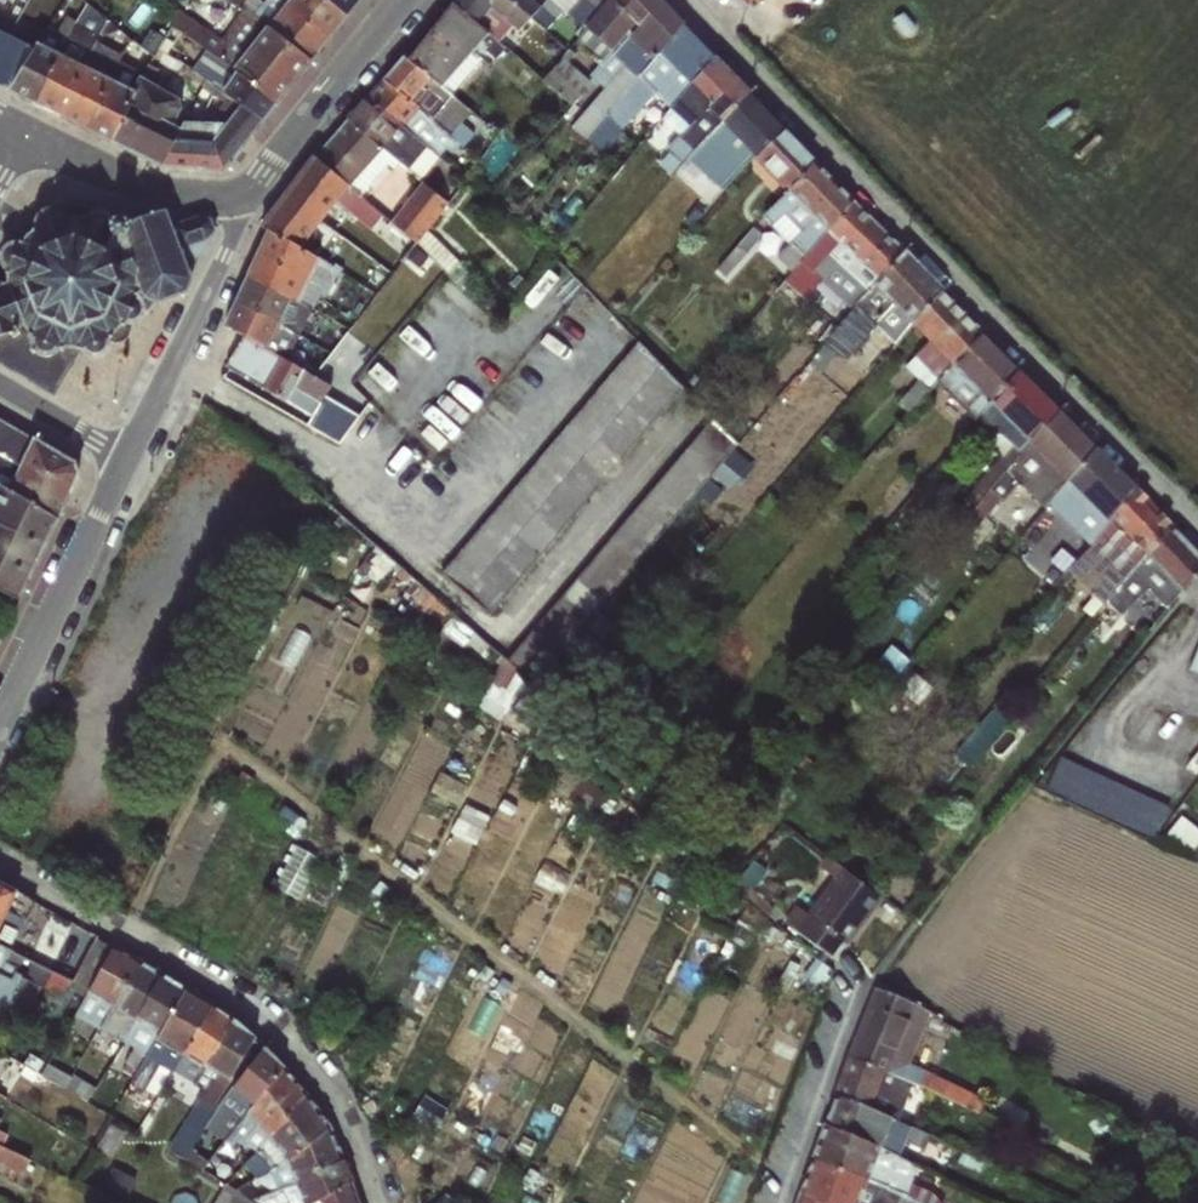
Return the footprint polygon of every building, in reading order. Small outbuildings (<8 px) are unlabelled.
[(328,39),(277,0),(244,0),(240,5),(259,20),(310,61),(328,39)] [(328,39),(345,16),(324,0),(277,0),(328,39)] [(345,16),(358,0),(324,0),(345,16)] [(509,0),(454,0),(451,3),(490,36),(505,19),(534,43),(545,31),(509,0)] [(545,31),(555,20),(541,8),(548,0),(509,0),(545,31)] [(588,29),(611,50),(634,23),(612,0),(588,29)] [(659,0),(612,0),(634,23),(638,26),(615,54),(625,64),(618,72),(592,103),(606,116),(620,100),(635,81),(647,67),(682,25),(659,0)] [(73,24),(32,104),(58,117),(91,49),(108,16),(83,2),(73,24)] [(490,36),(451,3),(406,61),(443,92),(475,55),(489,67),(505,49),(490,36)] [(185,11),(175,23),(177,25),(200,43),(276,104),(310,61),(259,20),(235,50),(185,11)] [(38,27),(24,51),(4,90),(32,104),(73,24),(64,19),(49,33),(38,27)] [(175,23),(172,21),(160,45),(166,48),(177,25),(175,23)] [(618,72),(625,64),(615,54),(638,26),(634,23),(611,50),(603,59),(618,72)] [(682,25),(647,67),(668,85),(674,78),(673,75),(677,70),(692,85),(714,59),(682,25)] [(611,50),(588,29),(586,31),(581,38),(603,59),(611,50)] [(0,39),(0,88),(4,90),(24,51),(0,39)] [(206,76),(223,90),(263,121),(276,104),(200,43),(192,52),(197,56),(192,62),(191,64),(206,76)] [(84,129),(117,62),(91,49),(58,117),(84,129)] [(403,58),(384,80),(459,146),(463,149),(473,138),(449,117),(446,120),(438,113),(451,99),(443,92),(406,61),(403,58)] [(724,120),(748,92),(714,59),(692,85),(664,118),(683,134),(669,151),(685,165),(689,161),(693,156),(704,143),(717,128),(724,120)] [(148,60),(142,73),(126,104),(129,106),(111,143),(160,167),(178,130),(170,126),(179,110),(178,99),(150,81),(157,66),(148,60)] [(192,62),(186,60),(182,67),(204,80),(206,76),(191,64),(192,62)] [(117,62),(84,129),(111,143),(129,106),(126,104),(142,73),(118,61),(117,62)] [(206,76),(204,80),(178,130),(160,167),(223,171),(227,139),(221,135),(234,119),(214,103),(223,90),(206,76)] [(459,146),(384,80),(367,99),(404,130),(432,155),(441,144),(447,149),(452,154),(459,146)] [(635,81),(620,100),(638,115),(653,97),(635,81)] [(263,121),(223,90),(214,103),(234,119),(221,135),(227,139),(223,171),(263,121)] [(783,128),(748,92),(724,120),(717,128),(704,143),(693,156),(689,161),(726,193),(748,168),(748,167),(758,156),(783,128)] [(404,130),(367,99),(349,121),(384,152),(404,130)] [(384,152),(349,121),(316,158),(356,193),(357,195),(356,179),(376,156),(388,167),(397,175),(404,168),(394,160),(384,152)] [(783,128),(758,156),(748,167),(748,168),(768,186),(776,177),(789,190),(815,161),(783,128)] [(438,159),(447,149),(441,144),(432,155),(438,159)] [(400,154),(394,160),(404,168),(407,171),(413,165),(400,154)] [(336,199),(346,207),(356,193),(316,158),(314,156),(260,226),(268,231),(298,249),(336,199)] [(370,187),(388,167),(376,156),(356,179),(363,186),(366,183),(370,187)] [(853,202),(815,161),(789,190),(776,205),(771,211),(765,219),(791,244),(779,259),(793,272),(801,262),(853,202)] [(416,247),(448,206),(422,184),(391,225),(416,247)] [(356,193),(346,207),(338,217),(350,226),(368,204),(357,195),(356,193)] [(904,252),(853,202),(801,262),(813,273),(830,254),(840,242),(880,280),(904,252)] [(212,231),(210,218),(197,217),(191,222),(187,217),(166,213),(165,210),(128,222),(98,209),(88,215),(82,206),(73,204),(65,206),(61,212),(56,209),(48,209),(40,211),(34,217),(32,225),(27,221),(20,223),(17,225),(17,232),(18,236),(9,235),(3,239),(0,241),(0,263),(1,264),(0,265),(0,363),(54,395),(81,350),(87,356),(94,357),(101,357),(106,355),(112,348),(113,342),(120,343),(123,342),(130,337),(131,329),(132,323),(141,320),(145,316),(145,307),(148,311),(156,301),(185,292),(212,231)] [(762,236),(755,230),(740,247),(747,254),(762,236)] [(268,231),(247,277),(293,301),(296,303),(309,278),(320,284),(321,280),(328,284),(331,280),(333,277),(327,272),(330,268),(298,249),(268,231)] [(840,242),(830,254),(871,291),(880,280),(840,242)] [(943,292),(904,252),(880,280),(871,291),(821,350),(833,360),(875,310),(883,317),(880,328),(899,344),(915,325),(943,292)] [(331,266),(330,268),(327,272),(333,277),(338,271),(331,266)] [(293,301),(247,277),(236,302),(292,334),(297,325),(283,318),(293,301)] [(981,331),(943,292),(915,325),(932,339),(917,357),(933,371),(926,379),(924,376),(901,403),(912,413),(930,391),(981,331)] [(283,318),(297,325),(306,308),(296,303),(293,301),(283,318)] [(292,334),(236,302),(225,327),(243,337),(266,350),(276,332),(289,339),(292,334)] [(981,331),(930,391),(939,400),(952,384),(974,402),(984,390),(996,401),(1020,371),(981,331)] [(315,376),(266,350),(243,337),(226,368),(312,417),(332,386),(362,346),(347,335),(331,355),(315,376)] [(508,496),(556,538),(684,387),(648,351),(639,343),(508,496)] [(993,486),(995,484),(1057,409),(1020,371),(996,401),(981,417),(982,426),(990,433),(1000,432),(1013,443),(984,477),(993,486)] [(341,398),(363,414),(372,403),(349,387),(341,398)] [(1057,409),(995,484),(993,486),(966,519),(977,528),(997,505),(999,508),(1016,488),(1043,510),(1059,492),(1069,481),(1096,449),(1057,409)] [(508,661),(535,685),(741,445),(713,416),(508,661)] [(68,494),(78,473),(74,462),(0,419),(0,455),(68,494)] [(1096,449),(1069,481),(1059,492),(1043,510),(1039,515),(1081,550),(1134,488),(1096,449)] [(68,494),(0,455),(0,484),(1,484),(58,516),(68,494)] [(1,484),(0,486),(0,591),(19,599),(58,516),(1,484)] [(1172,527),(1134,488),(1081,550),(1077,554),(1070,562),(1112,598),(1118,591),(1116,589),(1141,560),(1147,553),(1149,554),(1172,527)] [(556,538),(508,496),(442,572),(491,615),(556,538)] [(951,537),(962,546),(977,528),(966,519),(951,537)] [(1172,527),(1149,554),(1147,553),(1141,560),(1116,589),(1118,591),(1112,598),(1104,608),(1120,622),(1146,592),(1167,609),(1197,571),(1197,554),(1172,527)] [(1058,576),(1101,612),(1104,608),(1112,598),(1070,562),(1058,576)] [(1189,670),(1197,673),(1197,647),(1189,670)] [(950,769),(963,779),(1012,719),(1000,709),(950,769)] [(1053,787),(1160,832),(1172,805),(1065,760),(1053,787)] [(280,883),(301,894),(322,855),(301,844),(280,883)] [(843,868),(830,857),(812,879),(828,891),(844,868),(843,868)] [(857,864),(850,873),(872,889),(879,880),(857,864)] [(828,891),(798,932),(831,954),(841,940),(846,944),(881,895),(872,889),(850,873),(844,868),(828,891)] [(17,955),(29,960),(38,965),(50,972),(73,983),(77,975),(99,936),(82,926),(31,897),(0,882),(0,946),(17,955)] [(94,984),(115,946),(99,936),(77,975),(94,984)] [(12,982),(17,972),(22,975),(24,971),(12,965),(17,955),(0,946),(0,976),(12,982)] [(138,960),(115,946),(94,984),(90,993),(99,998),(88,1017),(102,1024),(138,960)] [(29,960),(17,955),(12,965),(24,971),(29,960)] [(138,960),(102,1024),(101,1026),(104,1027),(98,1037),(109,1043),(119,1024),(130,1030),(162,974),(138,960)] [(50,972),(38,965),(31,980),(41,985),(43,986),(50,972)] [(0,976),(0,1006),(3,1008),(4,1006),(19,1014),(30,992),(36,995),(41,985),(31,980),(22,975),(17,972),(12,982),(0,976)] [(125,1066),(138,1074),(187,988),(162,974),(130,1030),(123,1042),(135,1048),(125,1066)] [(187,988),(138,1074),(134,1081),(147,1088),(160,1063),(170,1046),(183,1053),(212,1003),(187,988)] [(892,1056),(913,1004),(913,1003),(877,989),(850,1058),(918,1085),(918,1086),(924,1070),(906,1062),(892,1056)] [(255,1038),(212,1003),(183,1053),(174,1067),(197,1080),(195,1083),(204,1088),(198,1099),(203,1102),(194,1117),(207,1126),(218,1108),(214,1106),(255,1038)] [(927,1012),(913,1004),(892,1056),(906,1062),(927,1012)] [(170,1046),(160,1063),(173,1070),(174,1067),(183,1053),(170,1046)] [(202,1173),(244,1120),(284,1068),(266,1047),(219,1107),(230,1114),(191,1166),(202,1173)] [(0,1051),(0,1069),(71,1109),(77,1098),(65,1090),(43,1077),(12,1058),(0,1051)] [(915,1096),(918,1086),(918,1085),(850,1058),(836,1094),(871,1108),(875,1095),(892,1102),(896,1091),(914,1097),(915,1096)] [(244,1139),(256,1150),(306,1095),(284,1069),(284,1068),(244,1120),(253,1128),(244,1139)] [(924,1070),(918,1086),(928,1090),(934,1074),(924,1070)] [(7,1097),(15,1081),(0,1074),(0,1093),(7,1097)] [(974,1094),(934,1074),(928,1090),(945,1099),(967,1110),(974,1094)] [(86,1084),(72,1077),(65,1090),(77,1098),(78,1098),(86,1084)] [(918,1086),(915,1096),(941,1107),(945,1099),(928,1090),(918,1086)] [(891,1115),(871,1108),(836,1094),(825,1125),(897,1153),(901,1155),(909,1137),(926,1145),(931,1134),(891,1115)] [(987,1100),(974,1094),(967,1110),(980,1116),(987,1100)] [(250,1156),(268,1169),(330,1128),(306,1095),(256,1150),(250,1156)] [(825,1125),(813,1159),(889,1186),(896,1189),(900,1180),(888,1175),(897,1153),(825,1125)] [(330,1128),(268,1169),(256,1177),(269,1194),(279,1189),(341,1156),(330,1128)] [(179,1141),(171,1155),(184,1163),(193,1149),(179,1141)] [(900,1180),(909,1158),(901,1155),(897,1153),(888,1175),(900,1180)] [(351,1182),(341,1156),(279,1189),(286,1199),(283,1201),(284,1202),(317,1202),(351,1182)] [(829,1202),(859,1202),(863,1193),(883,1201),(889,1186),(813,1159),(801,1192),(829,1202)] [(244,1185),(232,1176),(223,1186),(233,1192),(244,1185)] [(351,1182),(317,1202),(358,1202),(352,1183),(351,1182)] [(907,1182),(903,1191),(928,1202),(932,1192),(907,1182)] [(241,1197),(233,1192),(223,1186),(219,1183),(207,1202),(251,1202),(241,1197)] [(251,1190),(246,1183),(244,1185),(233,1192),(241,1197),(251,1190)] [(903,1191),(898,1202),(930,1202),(928,1202),(903,1191)] [(801,1192),(797,1202),(829,1202),(801,1192)] [(859,1202),(882,1202),(883,1201),(863,1193),(859,1202)]
